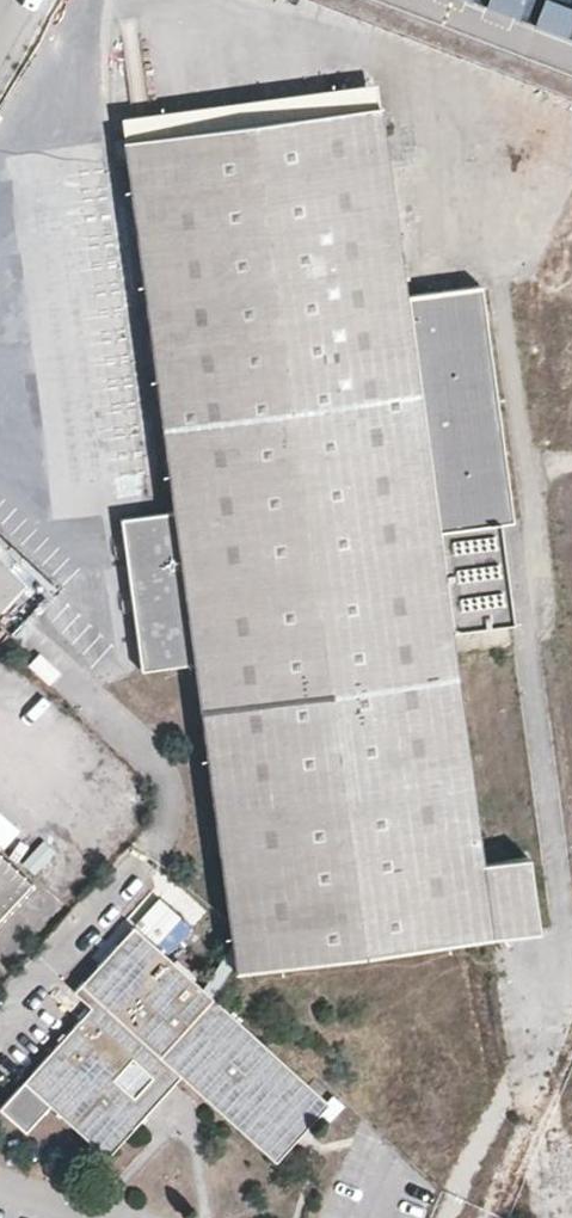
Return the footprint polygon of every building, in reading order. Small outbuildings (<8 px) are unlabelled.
[(571,30),(571,0),(493,0),(571,30)] [(121,113),(125,136),(381,103),(377,79),(121,113)] [(381,103),(125,136),(174,508),(121,515),(141,666),(194,659),(232,941),(203,985),(133,922),(74,986),(92,1003),(25,1077),(52,1101),(109,1152),(136,1122),(92,1082),(140,1032),(182,1071),(277,1157),(329,1099),(214,995),(235,963),(236,968),(539,928),(529,854),(482,858),(451,624),(514,616),(501,517),(515,515),(483,281),(407,291),(381,103)] [(42,874),(55,848),(38,840),(25,865),(42,874)] [(34,882),(0,851),(0,918),(34,882)] [(136,1122),(182,1071),(140,1032),(92,1082),(136,1122)] [(52,1101),(25,1077),(0,1104),(27,1129),(52,1101)]
